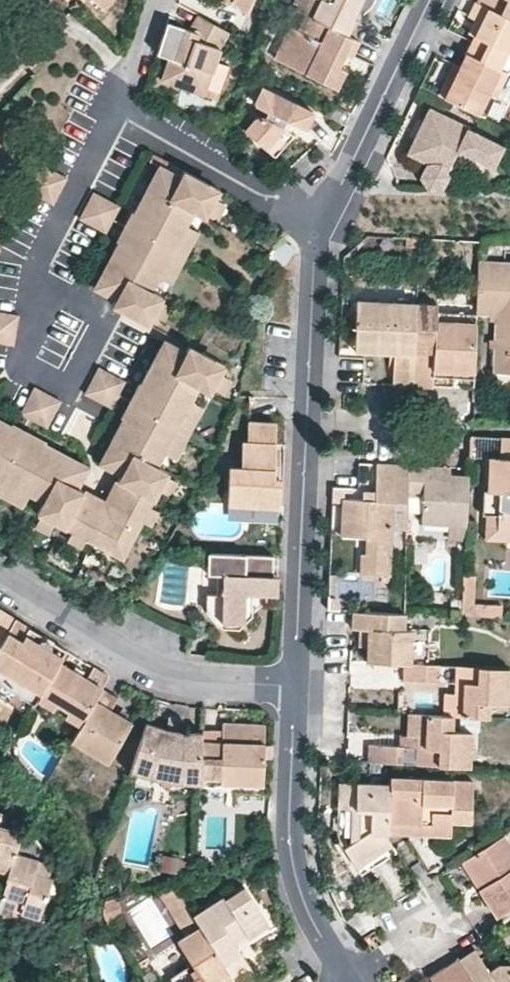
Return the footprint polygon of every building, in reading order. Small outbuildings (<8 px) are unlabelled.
[(102,10),(110,0),(90,0),(102,10)] [(231,2),(246,14),(252,0),(232,0),(231,2)] [(308,17),(349,37),(356,22),(352,20),(345,16),(349,9),(356,10),(361,0),(290,0),(311,10),(308,17)] [(474,1),(509,18),(509,0),(475,0),(474,1)] [(474,1),(467,15),(473,18),(479,21),(473,34),(464,51),(499,68),(509,45),(509,18),(474,1)] [(354,15),(356,10),(349,9),(345,16),(352,20),(354,15)] [(349,37),(308,17),(301,14),(295,27),(288,24),(273,55),(336,86),(345,69),(338,66),(333,63),(338,53),(343,56),(349,59),(357,41),(349,37)] [(161,39),(157,53),(169,58),(160,82),(188,92),(199,86),(203,72),(210,75),(218,50),(227,32),(198,16),(189,32),(167,22),(166,24),(161,39)] [(479,21),(473,18),(469,26),(466,31),(473,34),(479,21)] [(499,68),(464,51),(458,64),(443,97),(480,114),(501,69),(499,68)] [(340,61),(343,56),(338,53),(333,63),(338,66),(340,61)] [(445,75),(436,93),(443,97),(458,64),(452,61),(445,75)] [(203,97),(210,75),(203,72),(199,86),(188,92),(203,97)] [(257,103),(260,107),(267,109),(265,114),(258,112),(255,113),(254,113),(251,116),(240,128),(274,155),(291,133),(287,131),(280,125),(285,117),(292,121),(305,128),(313,109),(259,84),(257,89),(256,92),(255,94),(255,97),(255,100),(257,103)] [(428,106),(407,151),(420,157),(430,162),(428,162),(422,176),(429,187),(443,187),(449,175),(446,171),(457,149),(492,166),(502,144),(465,128),(466,125),(428,106)] [(290,125),(292,121),(285,117),(280,125),(287,131),(290,125)] [(42,164),(35,177),(60,190),(66,177),(42,164)] [(127,226),(172,250),(186,224),(194,210),(205,216),(208,210),(214,198),(219,189),(183,170),(181,175),(173,171),(160,164),(127,226)] [(94,192),(87,204),(113,218),(120,205),(94,192)] [(214,198),(208,210),(218,217),(226,203),(214,198)] [(113,218),(87,204),(80,217),(107,231),(113,218)] [(186,224),(172,250),(185,256),(198,230),(186,224)] [(158,276),(172,250),(127,226),(94,287),(107,293),(116,298),(113,304),(149,322),(153,314),(160,300),(162,295),(150,289),(158,276)] [(185,256),(172,250),(158,276),(170,283),(185,256)] [(478,261),(476,315),(497,316),(496,344),(494,371),(509,372),(509,263),(478,261)] [(160,300),(153,314),(164,321),(171,307),(160,300)] [(415,321),(416,311),(416,303),(357,300),(356,341),(396,343),(395,353),(394,385),(412,385),(415,321)] [(456,323),(456,314),(416,311),(415,321),(456,323)] [(16,329),(18,315),(0,313),(0,326),(16,329)] [(473,371),(476,315),(456,314),(456,323),(415,321),(412,385),(433,386),(433,377),(434,369),(473,371)] [(0,326),(0,341),(14,344),(16,329),(0,326)] [(132,402),(178,425),(192,400),(199,386),(210,391),(212,387),(219,373),(225,363),(189,345),(187,351),(178,346),(165,339),(132,402)] [(382,352),(395,353),(396,343),(356,341),(355,351),(382,352)] [(100,368),(93,381),(119,395),(126,381),(100,368)] [(473,378),(473,371),(434,369),(433,377),(457,378),(473,378)] [(232,380),(219,373),(212,387),(225,393),(232,380)] [(119,395),(93,381),(87,393),(113,407),(119,395)] [(35,420),(49,395),(35,388),(22,413),(35,420)] [(62,401),(49,395),(35,420),(48,426),(62,401)] [(192,400),(178,425),(189,431),(203,406),(192,400)] [(121,475),(118,481),(128,486),(153,500),(158,490),(165,476),(168,471),(157,465),(164,451),(178,425),(132,402),(109,445),(99,464),(121,475)] [(3,479),(28,434),(0,419),(0,478),(3,479)] [(275,425),(249,424),(249,445),(243,445),(242,471),(228,470),(228,505),(279,507),(280,480),(273,480),(274,472),(275,425)] [(189,431),(178,425),(164,451),(176,457),(189,431)] [(28,434),(3,479),(27,493),(43,501),(38,511),(65,525),(78,501),(84,490),(79,487),(90,466),(67,454),(28,434)] [(501,436),(500,457),(499,480),(485,479),(483,514),(486,514),(496,515),(496,530),(509,530),(509,437),(501,436)] [(499,480),(500,457),(486,456),(486,463),(485,479),(499,480)] [(408,501),(410,464),(378,463),(376,493),(376,494),(376,501),(364,501),(344,500),(343,521),(368,522),(368,537),(367,554),(362,554),(361,574),(389,575),(391,528),(407,529),(408,512),(408,501)] [(408,501),(408,512),(423,512),(422,523),(466,526),(469,476),(450,475),(423,474),(423,465),(410,464),(408,501)] [(434,466),(423,465),(423,474),(450,475),(451,466),(434,466)] [(177,482),(165,476),(158,490),(170,496),(177,482)] [(3,479),(0,485),(0,493),(21,505),(27,493),(3,479)] [(128,486),(118,481),(108,498),(106,502),(117,508),(128,486)] [(72,529),(86,537),(123,556),(142,520),(150,505),(153,500),(128,486),(117,508),(106,502),(101,513),(78,501),(65,525),(72,529)] [(106,502),(84,490),(78,501),(101,513),(106,502)] [(364,493),(364,501),(376,501),(376,494),(376,493),(370,493),(364,493)] [(159,510),(150,505),(142,520),(151,524),(159,510)] [(486,514),(485,540),(509,541),(509,530),(496,530),(496,515),(486,514)] [(368,537),(368,522),(343,521),(342,536),(368,537)] [(81,546),(86,537),(72,529),(67,538),(81,546)] [(246,555),(208,554),(207,576),(216,575),(216,596),(206,596),(204,615),(213,614),(220,622),(234,622),(243,613),(243,589),(249,589),(249,593),(261,593),(261,577),(245,576),(246,555)] [(273,577),(273,557),(246,555),(245,576),(261,577),(273,577)] [(475,603),(477,576),(464,575),(462,616),(502,618),(502,604),(475,603)] [(277,577),(273,577),(261,577),(261,593),(276,594),(276,585),(277,577)] [(248,620),(249,593),(249,589),(243,589),(243,613),(234,622),(220,622),(213,614),(204,615),(218,630),(236,631),(248,620)] [(393,613),(353,611),(352,627),(360,628),(370,628),(369,646),(368,661),(406,663),(410,663),(411,630),(392,629),(393,613)] [(11,623),(0,616),(0,641),(11,623)] [(20,641),(23,635),(26,631),(11,623),(0,641),(0,682),(33,702),(57,664),(41,654),(39,646),(34,642),(30,648),(20,641)] [(359,646),(369,646),(370,628),(360,628),(360,637),(359,646)] [(28,638),(23,635),(20,641),(30,648),(34,642),(28,638)] [(439,664),(410,663),(406,663),(404,680),(438,681),(439,664)] [(71,672),(57,664),(33,702),(31,706),(48,715),(51,710),(62,716),(58,723),(75,732),(96,698),(100,692),(108,679),(91,669),(85,680),(79,676),(71,672)] [(509,668),(456,665),(455,682),(465,682),(464,696),(455,695),(445,694),(444,714),(454,715),(489,716),(490,702),(508,703),(509,668)] [(71,672),(79,676),(82,672),(78,670),(74,668),(71,672)] [(455,687),(455,695),(464,696),(465,682),(455,682),(455,687)] [(110,698),(100,692),(96,698),(112,708),(116,701),(110,698)] [(96,698),(75,732),(65,747),(102,770),(125,731),(106,719),(112,708),(96,698)] [(454,715),(444,714),(409,713),(407,736),(417,736),(425,736),(425,748),(416,748),(415,763),(470,765),(470,730),(453,730),(454,715)] [(166,721),(166,728),(177,730),(178,722),(172,722),(166,721)] [(154,729),(143,725),(127,773),(143,778),(148,779),(160,781),(172,782),(182,784),(198,784),(198,778),(200,735),(177,734),(177,730),(166,728),(166,732),(154,729)] [(219,733),(200,733),(200,735),(198,778),(218,778),(218,783),(260,786),(261,759),(261,746),(262,727),(235,726),(219,725),(219,733)] [(425,736),(417,736),(417,741),(416,748),(425,748),(425,736)] [(390,762),(401,763),(402,747),(370,745),(370,761),(390,762)] [(390,777),(389,785),(387,831),(423,832),(451,834),(451,820),(471,821),(473,780),(390,777)] [(198,784),(198,786),(218,786),(218,783),(218,778),(198,778),(198,784)] [(378,864),(396,852),(387,838),(387,831),(389,785),(340,783),(338,808),(352,808),(352,843),(344,846),(361,874),(378,864)] [(8,875),(22,833),(5,828),(9,816),(0,814),(0,872),(8,875)] [(0,901),(0,914),(12,918),(13,916),(19,918),(37,924),(43,907),(54,876),(50,875),(53,866),(52,866),(24,857),(30,836),(22,833),(8,875),(6,881),(0,901)] [(505,834),(466,858),(484,885),(478,889),(487,904),(496,918),(509,909),(509,842),(505,835),(505,834)] [(41,846),(37,842),(36,841),(30,836),(24,857),(52,866),(54,858),(44,853),(41,850),(41,846)] [(8,875),(0,872),(0,879),(6,881),(8,875)] [(54,876),(43,907),(54,910),(60,907),(67,885),(65,880),(54,876)] [(193,914),(175,884),(156,889),(186,937),(201,927),(193,914)] [(193,914),(201,927),(236,981),(260,981),(238,946),(234,942),(248,932),(251,938),(269,925),(244,887),(225,899),(223,896),(193,914)] [(0,914),(0,936),(6,938),(12,918),(0,914)] [(201,927),(186,937),(178,941),(192,963),(199,975),(187,981),(236,981),(201,927)] [(234,942),(238,946),(245,941),(251,938),(248,932),(234,942)] [(458,959),(473,981),(509,981),(509,963),(495,963),(487,969),(475,949),(467,953),(458,959)] [(431,976),(434,981),(473,981),(458,959),(436,973),(431,976)] [(192,963),(171,976),(175,981),(187,981),(199,975),(192,963)] [(0,968),(0,981),(6,981),(10,972),(0,968)]
